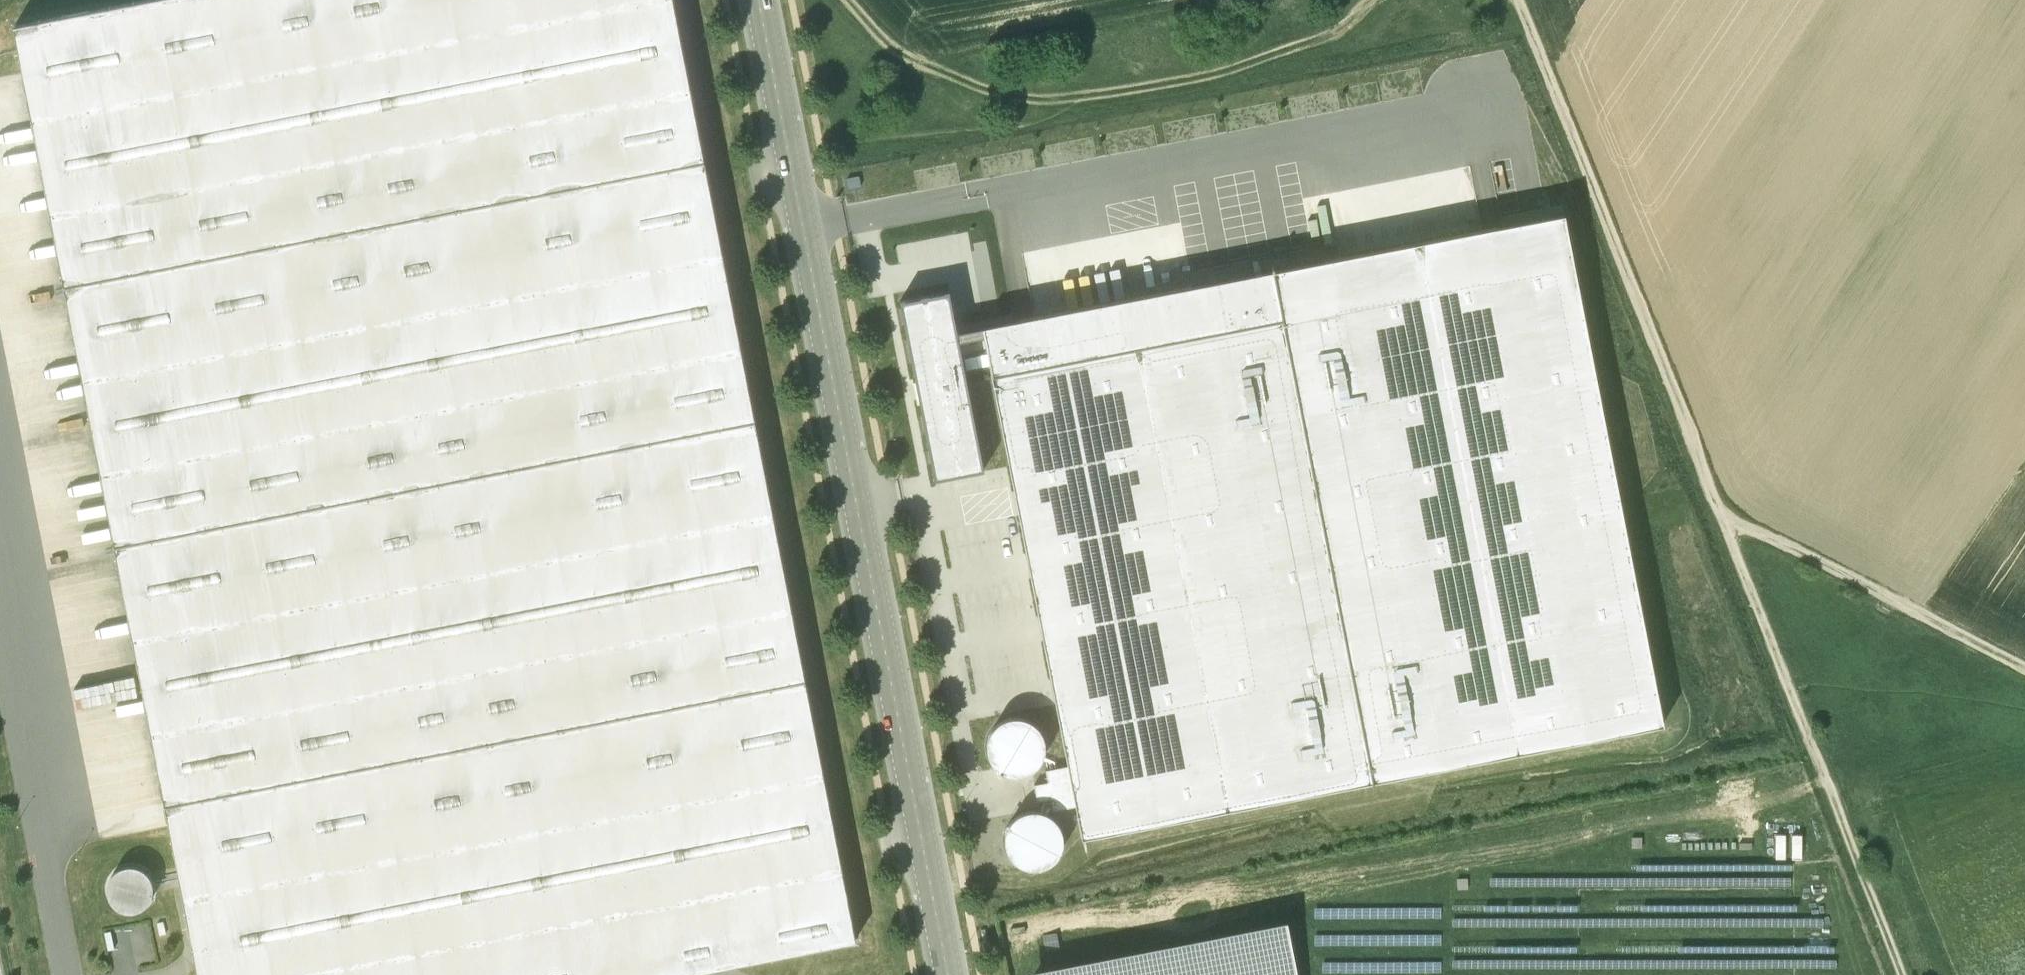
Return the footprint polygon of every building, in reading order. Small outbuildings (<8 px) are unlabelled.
[(673,0),(143,0),(14,25),(19,51),(200,974),(673,974),(822,946),(856,939),(673,0)] [(1660,724),(1557,218),(983,334),(1086,840),(1660,724)] [(946,293),(904,300),(937,484),(979,476),(946,293)] [(1043,763),(1044,713),(995,711),(993,762),(1043,763)] [(1804,859),(1804,833),(1776,833),(1775,858),(1804,859)] [(124,909),(159,894),(143,856),(108,871),(124,909)] [(1285,921),(1024,970),(1025,974),(1295,974),(1285,921)]
